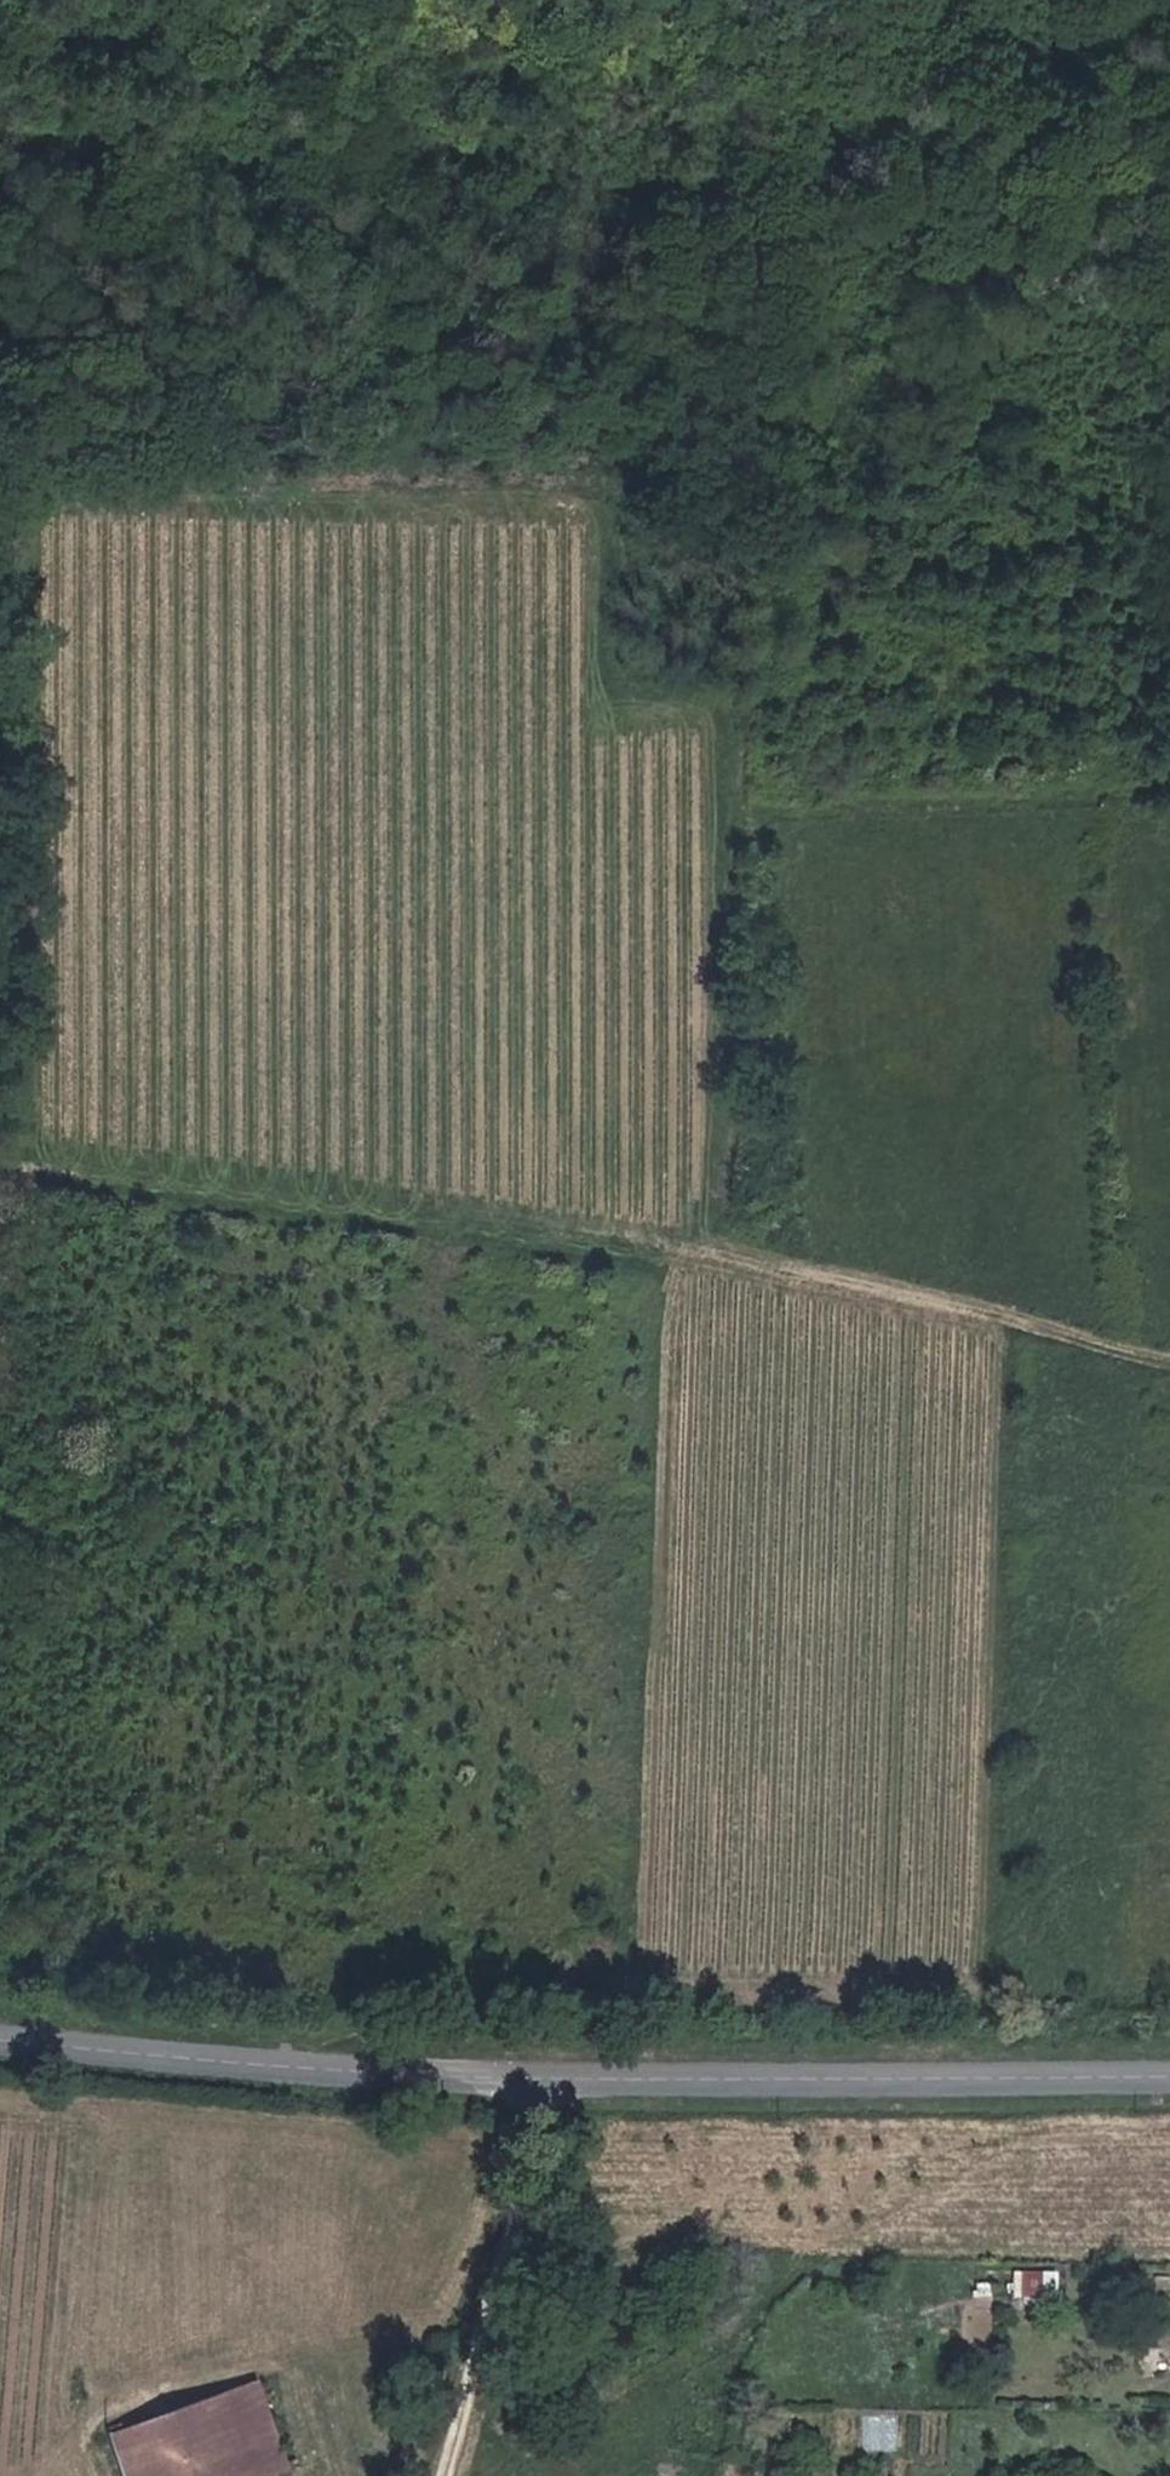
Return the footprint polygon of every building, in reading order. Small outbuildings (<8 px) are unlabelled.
[(411,11),(447,8),(447,0),(411,0),(411,11)] [(116,2434),(131,2475),(271,2475),(296,2467),(265,2380),(116,2434)]
